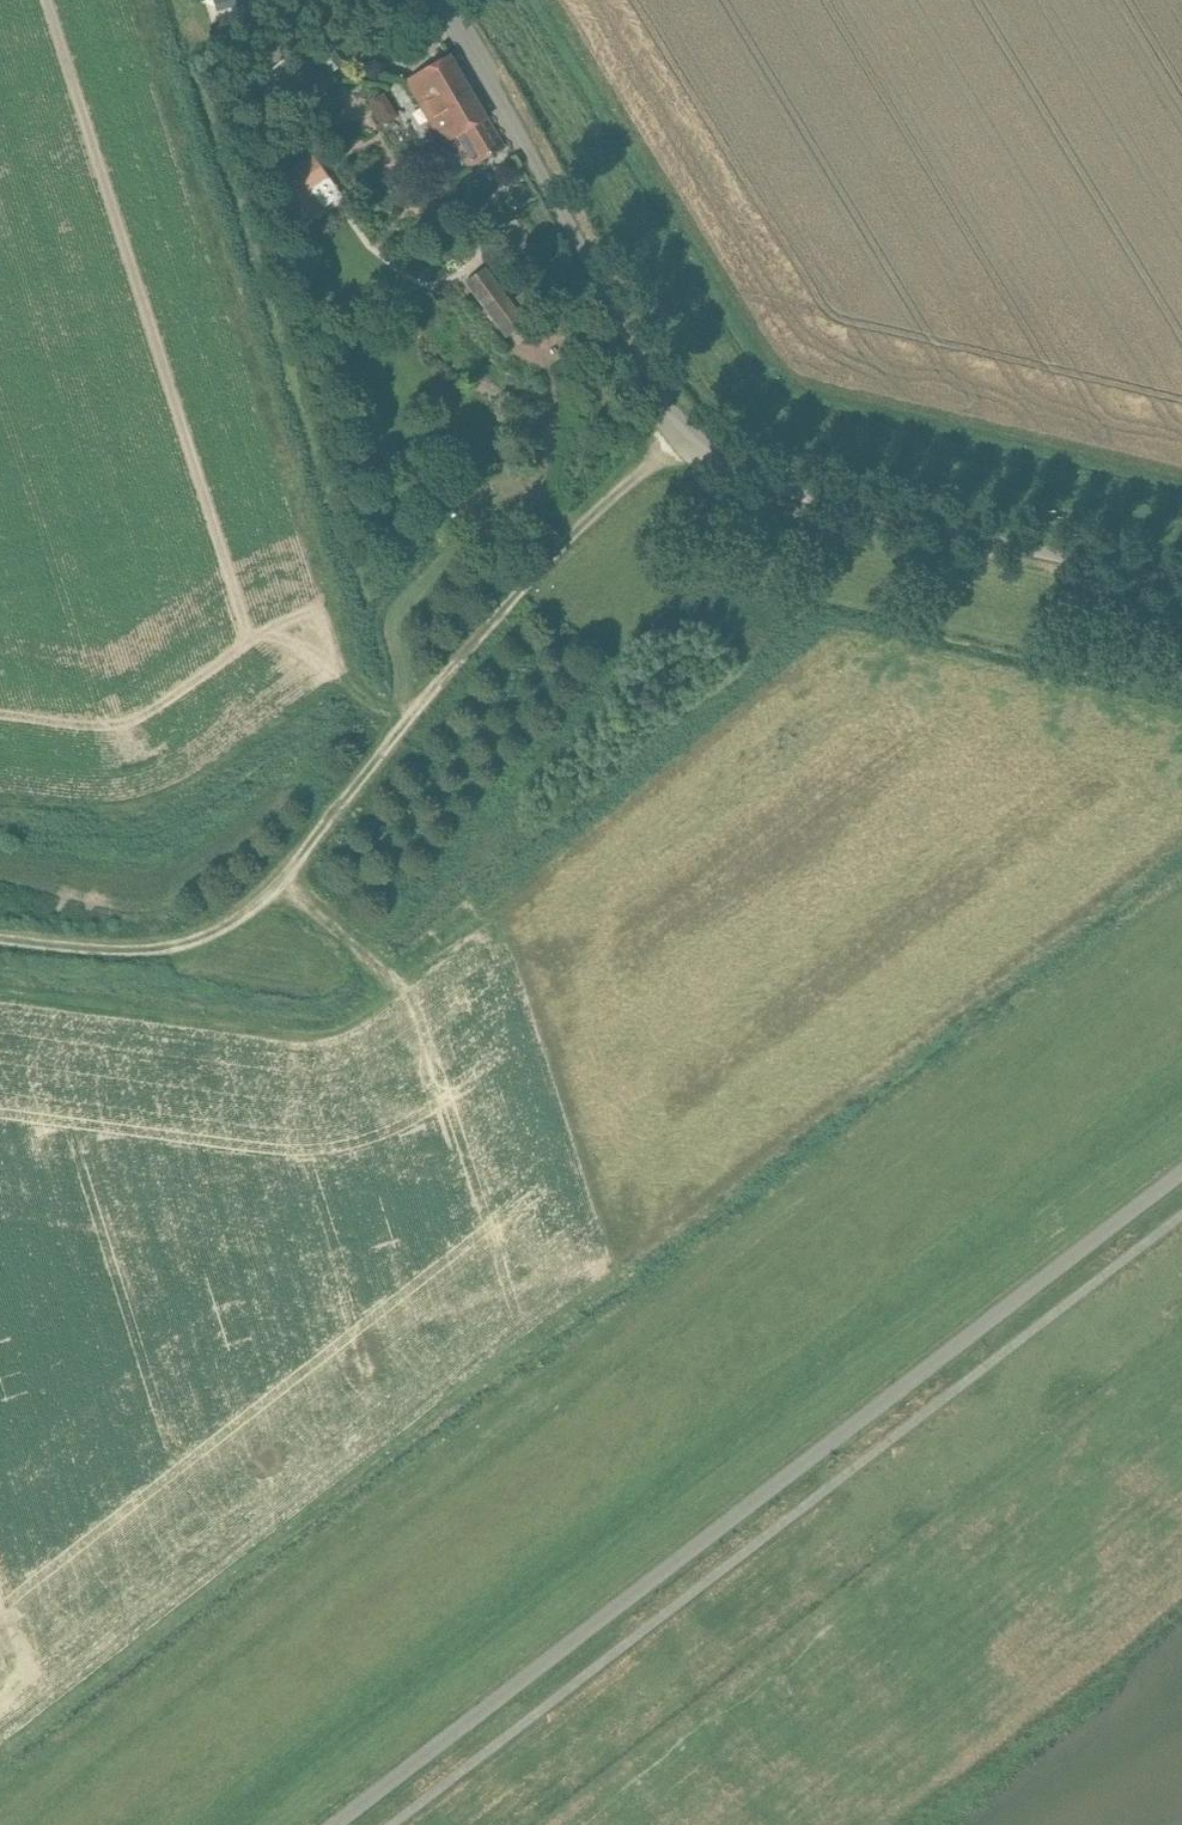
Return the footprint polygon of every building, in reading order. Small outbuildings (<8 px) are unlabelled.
[(326,41),(314,51),(331,73),(336,70),(343,64),(333,50),(326,41)] [(487,120),(486,119),(450,56),(406,82),(443,145),(453,140),(469,167),(503,147),(487,120)] [(283,59),(262,80),(276,94),(297,73),(283,59)] [(286,172),(272,182),(300,222),(321,208),(341,194),(328,177),(328,176),(313,154),(286,172)] [(528,322),(489,269),(465,282),(507,338),(528,322)]
